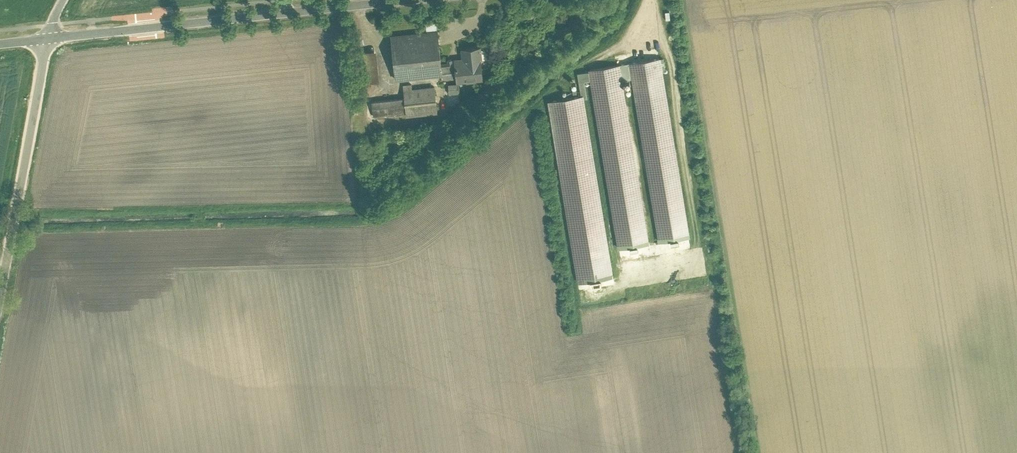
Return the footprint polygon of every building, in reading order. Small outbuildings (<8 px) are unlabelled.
[(437,28),(390,33),(395,79),(442,74),(441,63),(437,28)] [(482,57),(481,44),(461,47),(462,56),(454,57),(454,62),(441,63),(442,74),(442,77),(455,75),(456,81),(483,78),(481,58),(482,57)] [(379,79),(375,48),(355,50),(359,82),(379,79)] [(660,56),(628,61),(631,77),(658,241),(690,236),(660,56)] [(628,61),(619,62),(622,78),(631,77),(628,61)] [(618,247),(649,242),(622,78),(619,62),(588,68),(589,69),(590,78),(618,247)] [(587,96),(584,79),(590,78),(589,69),(576,71),(580,94),(584,93),(584,97),(587,96)] [(437,112),(434,84),(412,87),(411,82),(402,83),(404,96),(371,100),(373,115),(405,112),(406,115),(437,112)] [(457,83),(448,84),(448,92),(458,91),(457,83)] [(584,97),(584,93),(580,94),(547,99),(576,282),(613,276),(584,97)]
